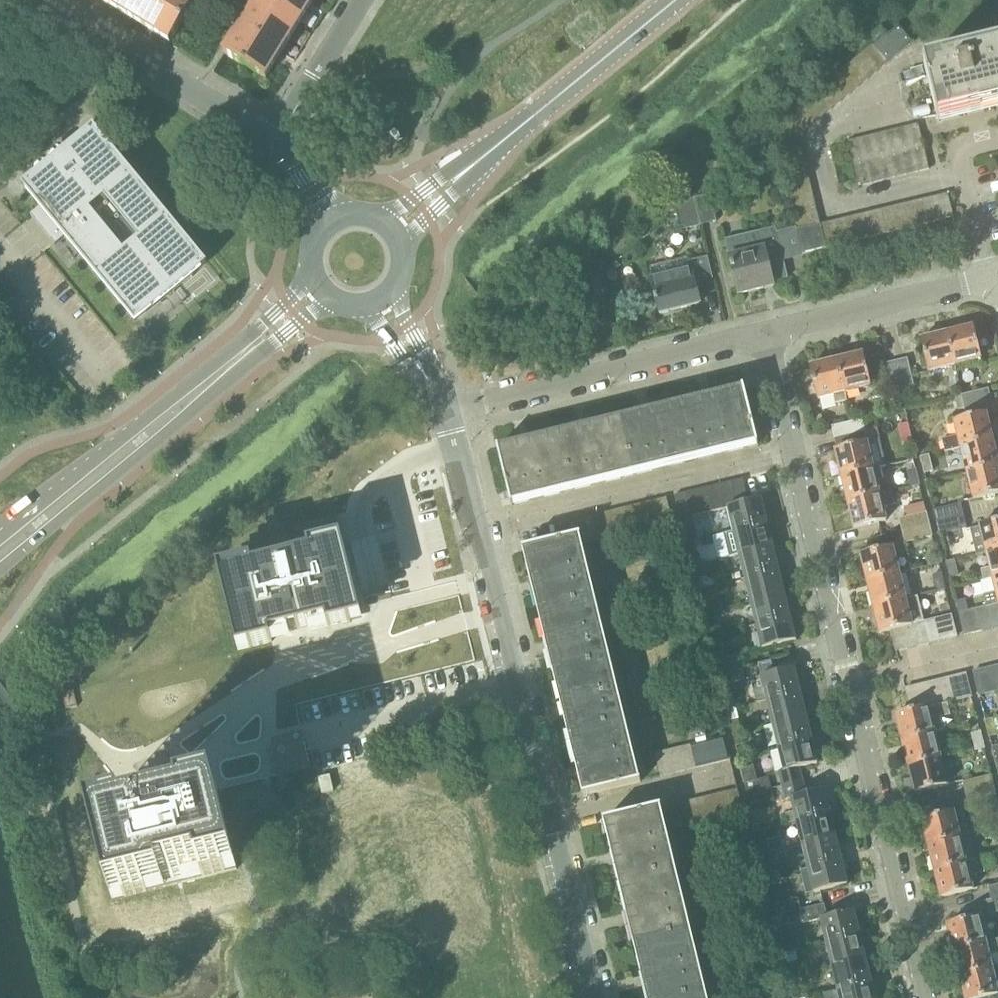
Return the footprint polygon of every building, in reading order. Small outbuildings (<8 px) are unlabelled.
[(171,44),(186,20),(196,5),(195,4),(197,2),(200,4),(202,0),(101,0),(171,44)] [(234,37),(225,53),(227,55),(227,56),(244,66),(244,65),(266,79),(316,0),(258,0),(234,37)] [(997,21),(997,0),(987,0),(993,23),(997,21)] [(877,42),(872,46),(888,65),(916,42),(900,23),(886,35),(883,31),(874,39),(877,42)] [(864,53),(880,71),(888,65),(872,46),(864,53)] [(987,50),(997,95),(997,47),(987,50)] [(925,64),(938,120),(939,122),(940,121),(938,116),(997,101),(997,95),(987,50),(976,53),(926,65),(926,64),(925,64)] [(870,79),(880,71),(864,53),(855,60),(870,79)] [(861,87),(870,79),(855,60),(846,68),(861,87)] [(852,94),(861,87),(846,68),(836,76),(852,94)] [(842,102),(852,94),(836,76),(827,83),(842,102)] [(833,109),(842,102),(827,83),(818,91),(833,109)] [(908,127),(914,150),(926,147),(920,125),(908,127)] [(95,126),(23,186),(40,207),(31,215),(54,244),(55,245),(65,237),(81,258),(132,319),(136,324),(208,264),(204,260),(95,126)] [(902,153),(914,150),(908,127),(896,130),(902,153)] [(896,130),(885,133),(890,156),(902,153),(896,130)] [(879,159),(890,156),(885,133),(873,136),(879,159)] [(867,161),(879,159),(873,136),(862,139),(867,161)] [(855,164),(867,161),(862,139),(850,142),(855,164)] [(931,170),(926,147),(914,150),(919,173),(931,170)] [(919,173),(914,150),(902,153),(907,175),(919,173)] [(907,175),(902,153),(890,156),(896,178),(907,175)] [(884,181),(896,178),(890,156),(879,159),(884,181)] [(873,184),(884,181),(879,159),(867,161),(873,184)] [(861,187),(873,184),(867,161),(855,164),(861,187)] [(950,194),(939,197),(944,220),(956,217),(950,194)] [(696,199),(702,226),(718,222),(711,195),(696,198),(696,199)] [(927,199),(933,223),(944,220),(939,197),(927,199)] [(683,231),(702,226),(696,199),(678,213),(683,231)] [(927,199),(915,202),(921,226),(933,223),(927,199)] [(915,202),(904,205),(909,228),(921,226),(915,202)] [(904,205),(892,208),(898,231),(909,228),(904,205)] [(892,208),(880,211),(886,234),(898,231),(892,208)] [(880,211),(869,213),(874,237),(886,234),(880,211)] [(822,225),(819,213),(795,219),(797,224),(798,231),(822,225)] [(869,213),(857,216),(863,240),(874,237),(869,213)] [(857,216),(845,219),(851,243),(863,240),(857,216)] [(845,219),(834,222),(839,245),(851,243),(845,219)] [(839,245),(834,222),(822,225),(827,248),(839,245)] [(804,254),(827,248),(822,225),(798,231),(797,224),(777,229),(726,241),(740,295),(775,287),(774,283),(789,279),(785,263),(788,258),(804,254)] [(651,267),(650,267),(662,314),(701,304),(689,257),(688,258),(691,270),(654,279),(651,267)] [(947,334),(955,366),(981,360),(973,327),(947,334)] [(922,340),(927,361),(930,372),(955,366),(947,334),(922,340)] [(871,387),(865,361),(863,354),(836,361),(845,393),(871,387)] [(907,360),(901,361),(896,362),(902,388),(913,385),(907,360)] [(847,401),(845,393),(836,361),(811,367),(819,399),(833,396),(835,404),(847,401)] [(902,388),(896,362),(884,365),(890,391),(902,388)] [(683,403),(697,460),(757,445),(757,446),(758,446),(744,388),(683,403)] [(962,397),(965,407),(991,401),(988,390),(962,397)] [(994,413),(991,401),(965,407),(968,419),(987,414),(994,413)] [(621,418),(635,475),(697,460),(683,403),(621,418)] [(993,440),(987,414),(968,419),(954,422),(958,436),(942,440),(945,453),(961,449),(961,448),(993,440)] [(560,433),(574,490),(635,475),(621,418),(560,433)] [(833,428),(836,439),(865,432),(862,421),(833,428)] [(865,432),(836,439),(838,450),(868,443),(865,432)] [(560,433),(499,448),(498,449),(512,506),(513,506),(513,505),(574,490),(560,433)] [(868,443),(838,450),(836,451),(842,478),(874,470),(880,468),(885,467),(878,440),(867,442),(868,443)] [(961,449),(967,474),(997,466),(997,461),(993,440),(961,448),(961,449)] [(928,456),(921,458),(924,474),(932,472),(928,456)] [(967,474),(973,500),(997,494),(997,466),(967,474)] [(874,470),(842,478),(848,503),(880,495),(880,494),(877,481),(883,480),(880,468),(874,470)] [(911,488),(919,486),(915,470),(908,471),(911,488)] [(731,482),(720,485),(725,508),(728,508),(737,505),(731,482)] [(720,485),(708,488),(714,511),(725,508),(720,485)] [(703,514),(714,511),(708,488),(697,491),(703,514)] [(697,491),(686,493),(692,517),(703,514),(697,491)] [(880,494),(880,495),(848,503),(855,528),(886,521),(883,508),(895,505),(892,491),(880,494)] [(680,520),(692,517),(686,493),(675,496),(680,520)] [(667,498),(655,501),(661,524),(672,522),(667,498)] [(728,508),(734,532),(767,524),(761,500),(737,505),(728,508)] [(649,527),(661,524),(655,501),(644,504),(649,527)] [(638,530),(649,527),(644,504),(632,507),(638,530)] [(934,512),(937,523),(963,516),(961,505),(934,512)] [(626,533),(638,530),(632,507),(620,510),(626,533)] [(614,536),(626,533),(620,510),(609,513),(614,536)] [(603,539),(614,536),(609,513),(597,516),(603,539)] [(900,520),(903,531),(929,525),(926,513),(900,520)] [(233,578),(221,581),(236,639),(247,636),(250,648),(272,642),(271,636),(310,627),(310,626),(327,622),(328,628),(348,623),(351,623),(350,620),(350,617),(361,614),(350,571),(351,571),(337,515),(293,526),(299,550),(230,567),(233,578)] [(603,539),(597,516),(585,519),(591,542),(603,539)] [(937,523),(940,535),(966,528),(963,516),(937,523)] [(987,554),(997,551),(997,523),(971,530),(977,556),(987,554)] [(773,547),(767,524),(734,532),(724,534),(730,557),(739,555),(773,547)] [(906,543),(932,537),(929,525),(903,531),(906,543)] [(522,550),(522,551),(538,612),(595,598),(580,538),(582,537),(581,535),(522,550)] [(745,578),(778,570),(773,547),(739,555),(745,578)] [(861,556),(867,582),(899,574),(893,548),(861,556)] [(997,578),(997,551),(987,554),(990,567),(981,570),(984,581),(993,579),(997,578)] [(689,554),(692,566),(701,564),(698,552),(689,554)] [(955,561),(947,562),(951,579),(959,577),(955,561)] [(692,566),(695,578),(704,576),(701,564),(692,566)] [(745,578),(751,601),(784,593),(778,570),(745,578)] [(906,600),(899,574),(867,582),(874,607),(906,600)] [(938,592),(945,590),(941,574),(934,576),(938,592)] [(989,607),(997,605),(997,578),(993,579),(997,592),(983,596),(986,608),(989,607)] [(751,601),(757,625),(790,616),(784,593),(751,601)] [(595,598),(538,612),(553,673),(610,659),(595,598)] [(700,601),(704,613),(713,611),(710,598),(700,601)] [(892,631),(903,628),(912,625),(906,600),(874,607),(880,634),(892,631)] [(957,602),(960,614),(970,612),(967,600),(957,602)] [(994,628),(997,627),(997,605),(989,607),(994,628)] [(989,607),(986,608),(979,609),(984,631),(994,628),(989,607)] [(984,631),(979,609),(970,612),(960,614),(965,635),(984,631)] [(704,613),(707,625),(716,623),(713,611),(704,613)] [(934,620),(940,642),(957,638),(952,615),(934,620)] [(790,616),(757,625),(762,649),(796,640),(790,616)] [(934,620),(925,622),(930,644),(940,642),(934,620)] [(919,647),(930,644),(925,622),(914,625),(919,647)] [(914,625),(912,625),(903,628),(908,650),(919,647),(914,625)] [(908,650),(903,628),(892,631),(897,652),(908,650)] [(610,659),(553,673),(568,735),(625,721),(610,659)] [(993,668),(974,672),(980,695),(997,691),(997,690),(993,668)] [(757,704),(767,701),(800,693),(794,669),(761,677),(754,679),(752,683),(757,704)] [(949,679),(954,701),(972,697),(966,674),(949,679)] [(938,681),(943,704),(954,701),(949,679),(938,681)] [(927,684),(933,707),(936,706),(943,704),(938,681),(927,684)] [(917,686),(922,709),(933,707),(927,684),(917,686)] [(922,709),(917,686),(906,689),(911,711),(922,709)] [(74,691),(63,694),(67,710),(78,707),(74,691)] [(806,717),(800,693),(767,701),(773,725),(806,717)] [(922,709),(911,711),(896,715),(902,741),(935,734),(931,719),(939,717),(936,706),(933,707),(922,709)] [(806,717),(773,725),(778,748),(812,740),(806,717)] [(986,721),(990,737),(997,735),(994,719),(986,721)] [(730,722),(733,734),(742,732),(739,720),(730,722)] [(625,721),(568,735),(583,797),(641,782),(641,780),(639,781),(625,721)] [(733,734),(736,747),(745,744),(742,732),(733,734)] [(977,750),(985,748),(981,733),(974,735),(977,750)] [(935,734),(902,741),(909,766),(941,759),(935,734)] [(697,744),(690,746),(696,769),(731,760),(725,737),(707,741),(706,737),(696,739),(697,744)] [(300,742),(274,748),(281,775),(311,767),(305,740),(304,740),(300,741),(300,742)] [(818,764),(812,740),(778,748),(784,771),(778,772),(782,787),(804,781),(801,768),(818,764)] [(684,772),(696,769),(690,746),(678,748),(684,772)] [(672,775),(684,772),(678,748),(666,751),(672,775)] [(672,775),(666,751),(655,754),(661,777),(672,775)] [(941,759),(909,766),(915,793),(948,785),(941,759)] [(753,764),(741,767),(745,783),(757,781),(753,764)] [(330,776),(319,778),(322,794),(334,791),(330,776)] [(965,783),(967,794),(995,788),(992,777),(965,783)] [(745,783),(748,795),(772,789),(770,778),(745,783)] [(807,793),(804,781),(782,787),(785,801),(792,799),(795,812),(786,814),(788,824),(798,822),(797,821),(831,813),(825,789),(807,793)] [(970,806),(997,800),(995,788),(967,794),(970,806)] [(738,789),(726,792),(732,815),(744,812),(738,789)] [(748,795),(751,807),(775,801),(772,789),(748,795)] [(107,828),(96,831),(110,889),(122,886),(124,897),(237,870),(227,827),(220,801),(213,802),(211,796),(207,797),(206,792),(183,798),(184,803),(128,816),(127,811),(104,817),(107,828)] [(720,818),(732,815),(726,792),(715,795),(720,818)] [(709,821),(720,818),(715,795),(703,798),(709,821)] [(697,824),(709,821),(703,798),(691,801),(697,824)] [(685,827),(697,824),(691,801),(679,804),(685,827)] [(685,827),(679,804),(668,807),(673,830),(685,827)] [(604,821),(605,823),(620,883),(676,869),(661,809),(662,809),(662,807),(604,821)] [(964,810),(922,821),(928,846),(961,838),(970,836),(964,810)] [(797,821),(798,822),(803,845),(837,837),(831,813),(797,821)] [(970,836),(961,838),(928,846),(935,871),(977,861),(970,836)] [(809,868),(842,860),(837,837),(803,845),(809,868)] [(760,843),(763,855),(772,853),(769,841),(760,843)] [(763,855),(766,868),(775,866),(772,853),(763,855)] [(977,861),(935,871),(941,898),(973,890),(970,876),(986,872),(982,859),(977,861)] [(809,868),(815,893),(848,885),(842,860),(809,868)] [(691,930),(676,869),(620,883),(635,944),(691,930)] [(993,899),(997,898),(997,886),(990,888),(993,899)] [(775,904),(778,916),(801,910),(798,899),(775,904)] [(996,914),(995,911),(993,899),(979,902),(983,917),(996,914)] [(801,910),(778,916),(781,927),(803,921),(804,924),(822,919),(827,943),(859,935),(854,911),(828,917),(824,904),(801,910)] [(947,924),(954,951),(986,943),(986,942),(980,916),(947,924)] [(635,944),(648,997),(682,997),(706,992),(691,930),(635,944)] [(865,959),(859,935),(827,943),(833,966),(865,959)] [(954,951),(960,976),(992,968),(989,955),(997,953),(997,939),(986,942),(986,943),(954,951)] [(871,982),(865,959),(833,966),(839,990),(871,982)] [(790,964),(793,976),(801,974),(798,962),(790,964)] [(960,976),(965,997),(997,997),(997,992),(995,981),(997,980),(997,967),(992,968),(960,976)] [(793,976),(796,989),(804,987),(801,974),(793,976)] [(841,997),(875,997),(871,982),(839,990),(841,997)]
